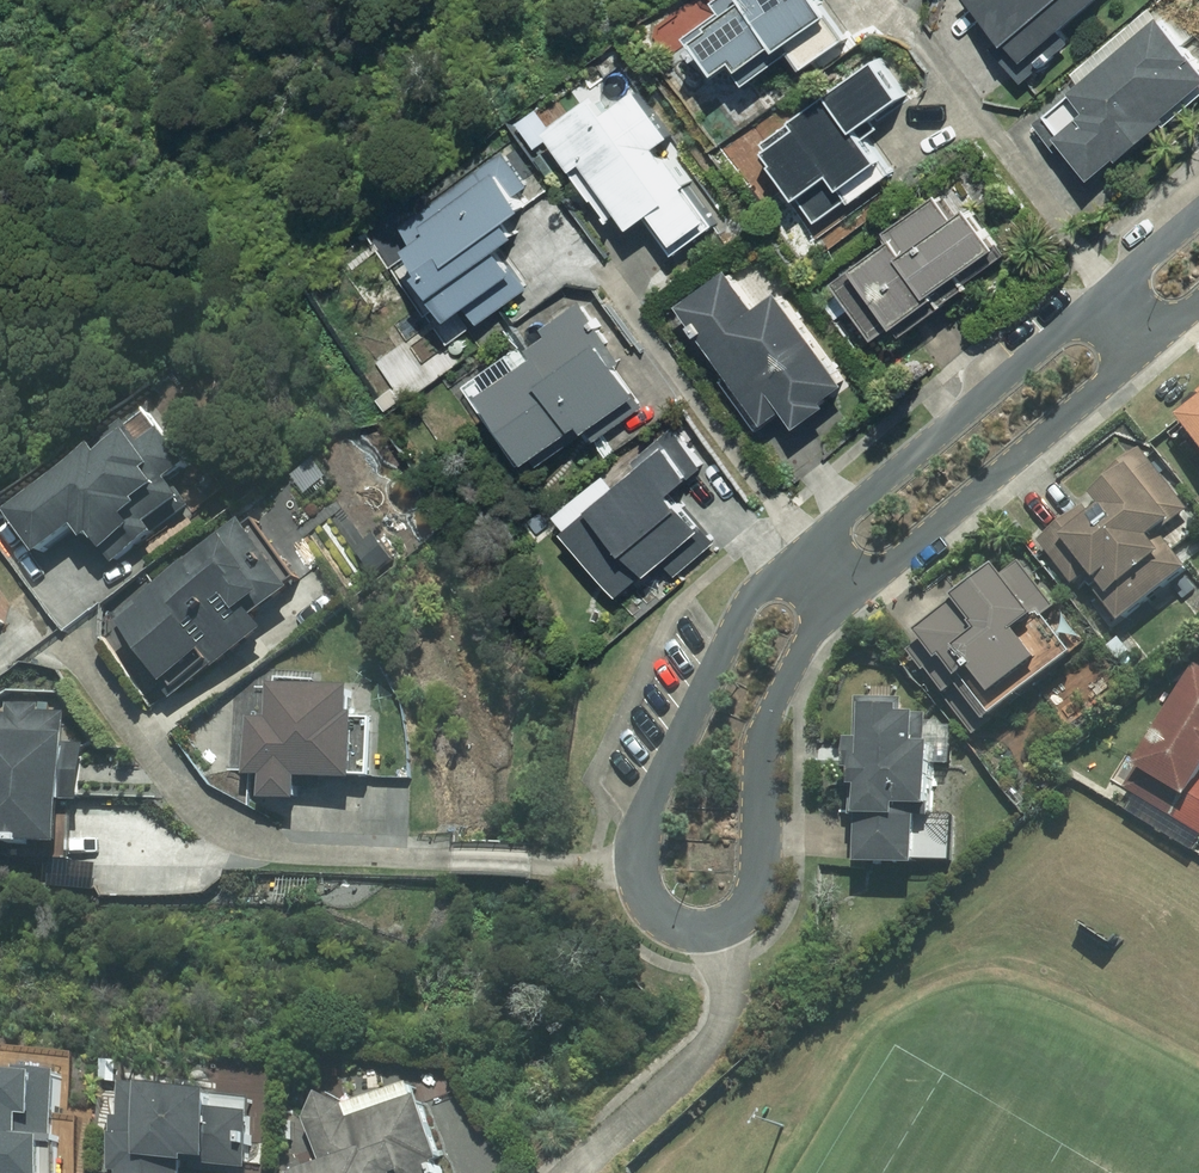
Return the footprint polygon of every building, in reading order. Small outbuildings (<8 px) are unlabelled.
[(713,3),(721,15),(683,42),(708,77),(726,65),(744,90),(787,58),(798,74),(842,42),(812,0),(717,0),(713,3)] [(1001,47),(993,54),(1021,89),(1071,48),(1058,31),(1096,0),(963,0),(1001,47)] [(1149,21),(1146,17),(1029,125),(1090,192),(1198,91),(1198,75),(1149,21)] [(909,94),(879,56),(768,142),(827,219),(895,167),(865,128),(909,94)] [(627,74),(540,135),(603,225),(617,215),(631,236),(651,222),(673,254),(706,231),(650,150),(670,136),(627,74)] [(414,240),(395,255),(448,323),(513,271),(499,254),(519,238),(508,225),(523,213),(514,201),(533,186),(504,150),(405,228),(414,240)] [(890,243),(831,288),(874,344),(992,254),(961,213),(949,222),(929,195),(881,232),(890,243)] [(825,403),(853,383),(784,285),(757,304),(728,264),(675,302),(763,425),(782,412),(796,432),(829,408),(825,403)] [(525,357),(469,398),(521,467),(574,428),(582,439),(645,392),(579,304),(519,349),(525,357)] [(1174,426),(1176,430),(1167,436),(1198,481),(1198,406),(1174,426)] [(0,511),(0,528),(25,565),(70,534),(102,580),(149,548),(144,541),(183,515),(163,487),(187,470),(162,435),(136,454),(127,441),(107,455),(99,443),(0,511)] [(1089,518),(1083,509),(1035,545),(1070,591),(1082,582),(1091,593),(1095,590),(1096,593),(1090,597),(1116,630),(1190,574),(1173,552),(1193,536),(1195,522),(1139,449),(1096,481),(1103,489),(1085,503),(1093,515),(1089,518)] [(602,479),(552,520),(618,600),(698,534),(669,500),(688,485),(659,451),(611,491),(602,479)] [(243,522),(107,619),(158,692),(208,656),(216,667),(262,635),(254,624),(307,586),(264,525),(251,534),(243,522)] [(1053,615),(1017,568),(996,585),(989,577),(950,609),(952,612),(911,642),(915,647),(905,656),(920,677),(924,674),(972,741),(1069,663),(1040,625),(1053,615)] [(1198,673),(1191,669),(1129,770),(1133,773),(1122,790),(1198,838),(1198,671),(1198,673)] [(346,726),(349,692),(268,684),(265,720),(248,718),(242,784),(262,786),(260,805),(291,808),(293,790),(345,795),(347,778),(363,779),(367,728),(346,726)] [(901,701),(853,701),(852,747),(842,746),(840,778),(846,778),(845,797),(848,797),(848,823),(851,823),(851,828),(853,828),(852,874),(911,875),(913,818),(923,819),(924,770),(948,771),(949,732),(925,730),(924,718),(900,718),(901,701)] [(66,713),(7,709),(6,722),(0,722),(0,857),(57,860),(66,713)] [(0,1084),(0,1172),(54,1172),(55,1146),(18,1143),(18,1129),(30,1130),(31,1089),(0,1084)] [(119,1092),(118,1125),(110,1123),(106,1172),(178,1172),(178,1170),(182,1171),(183,1166),(203,1168),(203,1171),(234,1172),(244,1172),(246,1121),(206,1115),(205,1105),(146,1100),(146,1095),(119,1092)] [(315,1172),(432,1172),(431,1171),(436,1170),(414,1105),(347,1126),(343,1115),(315,1100),(303,1127),(320,1172),(315,1172)]
